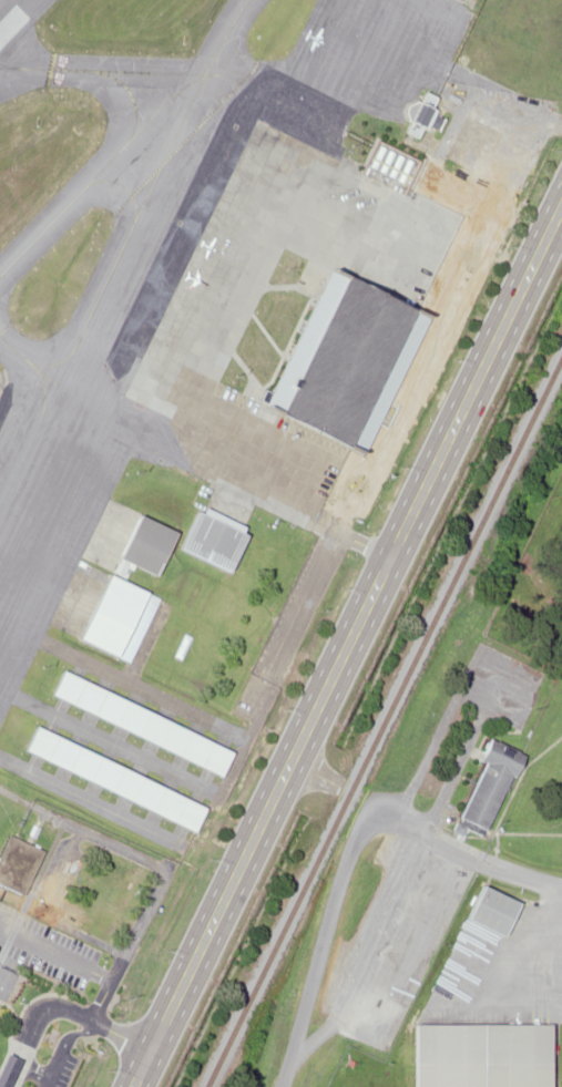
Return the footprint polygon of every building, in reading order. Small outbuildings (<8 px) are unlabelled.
[(431,96),(416,91),(405,122),(425,129),(432,109),(427,107),(431,96)] [(334,271),(268,406),(361,451),(415,343),(426,349),(438,322),(334,271)] [(227,568),(245,533),(198,511),(182,546),(227,568)] [(156,573),(176,532),(141,514),(121,556),(156,573)] [(157,596),(114,575),(83,640),(126,662),(157,596)] [(222,777),(233,752),(63,671),(51,696),(222,777)] [(195,832),(206,808),(35,726),(23,750),(195,832)] [(519,751),(484,736),(473,758),(481,761),(454,819),(482,831),(519,751)] [(39,848),(2,834),(0,841),(0,886),(21,894),(39,848)] [(457,919),(494,935),(511,900),(473,883),(457,919)] [(406,1086),(549,1086),(548,1023),(406,1024),(406,1086)] [(17,1059),(0,1052),(0,1086),(4,1086),(17,1059)]
